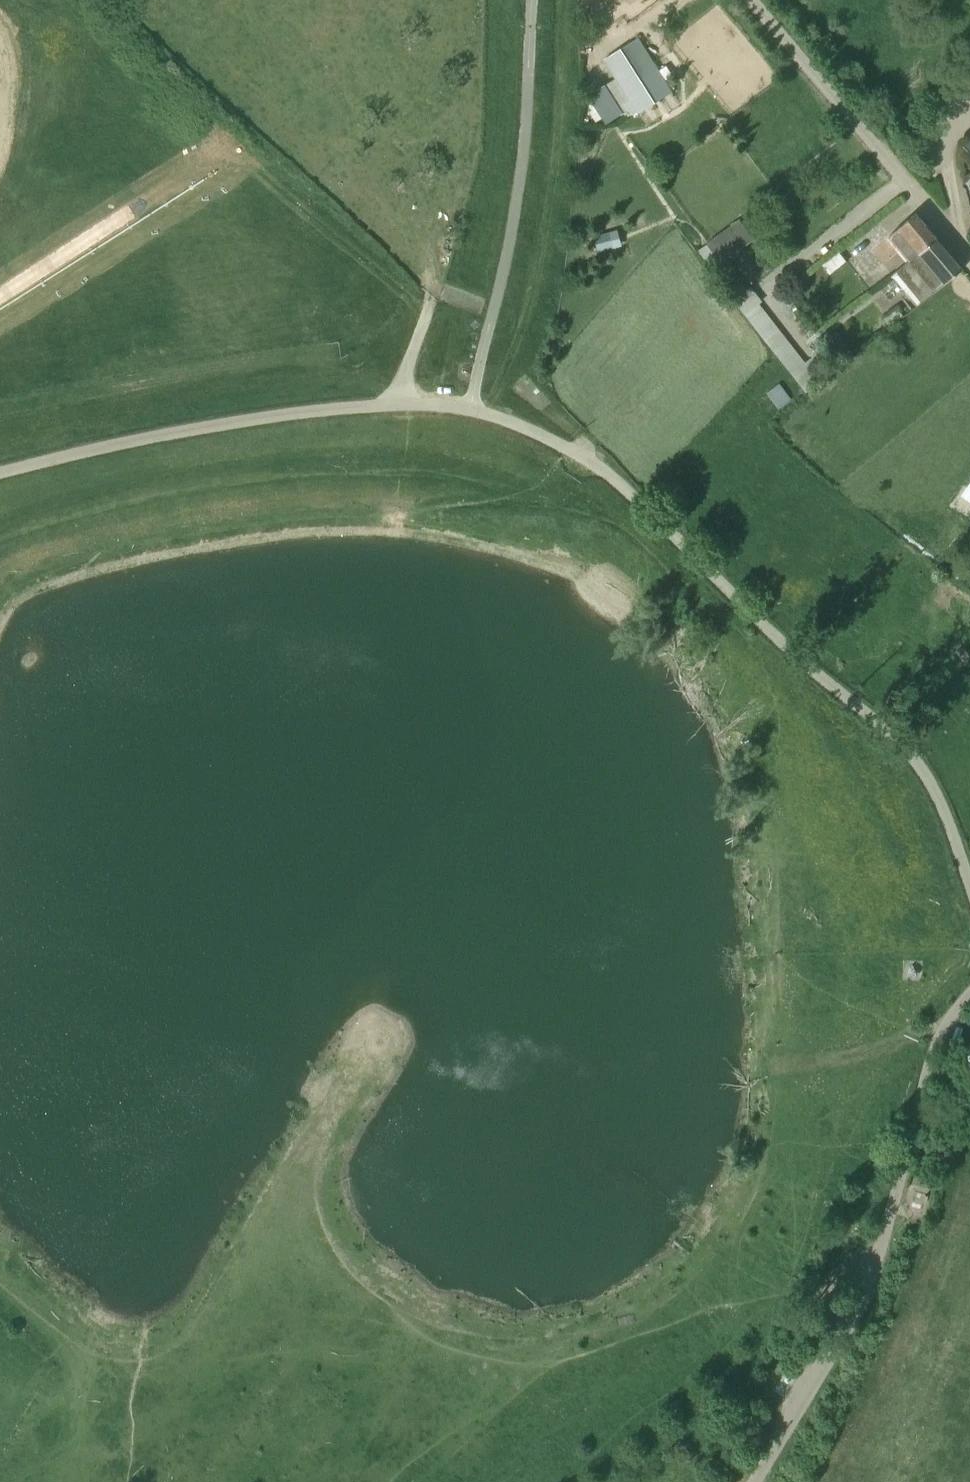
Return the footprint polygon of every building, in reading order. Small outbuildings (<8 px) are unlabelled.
[(605,61),(616,78),(606,85),(620,107),(630,101),(637,112),(671,90),(640,39),(605,61)] [(890,235),(911,260),(937,238),(916,213),(890,235)] [(740,219),(707,244),(715,255),(722,264),(755,239),(740,219)] [(601,249),(623,245),(621,229),(598,233),(601,249)] [(963,269),(937,238),(911,260),(897,272),(923,302),(937,291),(956,275),(963,269)] [(964,1037),(959,1051),(969,1055),(969,1023),(964,1037)]
